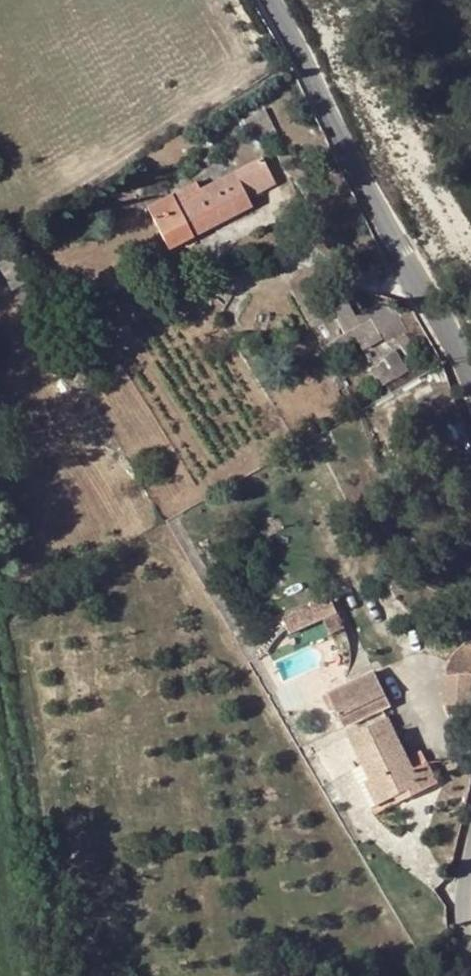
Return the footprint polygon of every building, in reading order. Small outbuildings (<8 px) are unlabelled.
[(261,157),(232,172),(247,199),(275,184),(261,157)] [(195,180),(143,208),(161,243),(213,216),(219,226),(251,210),(247,199),(232,172),(198,189),(195,180)] [(213,216),(161,243),(165,252),(219,226),(213,216)] [(346,303),(329,313),(343,334),(320,348),(325,356),(356,338),(362,347),(390,330),(396,339),(407,332),(389,303),(354,316),(346,303)] [(331,596),(317,603),(325,619),(331,634),(345,628),(331,596)] [(317,603),(282,618),(290,634),(325,619),(317,603)] [(375,669),(339,686),(356,723),(391,705),(375,669)] [(442,674),(442,705),(470,705),(470,674),(442,674)] [(356,723),(339,686),(289,710),(299,734),(307,730),(320,723),(326,737),(356,723)] [(346,740),(375,804),(391,797),(403,790),(407,799),(437,785),(427,765),(414,773),(408,759),(387,721),(346,740)] [(320,723),(307,730),(314,744),(326,737),(320,723)] [(420,752),(408,759),(414,773),(427,765),(420,752)] [(395,805),(407,799),(403,790),(391,797),(395,805)]
